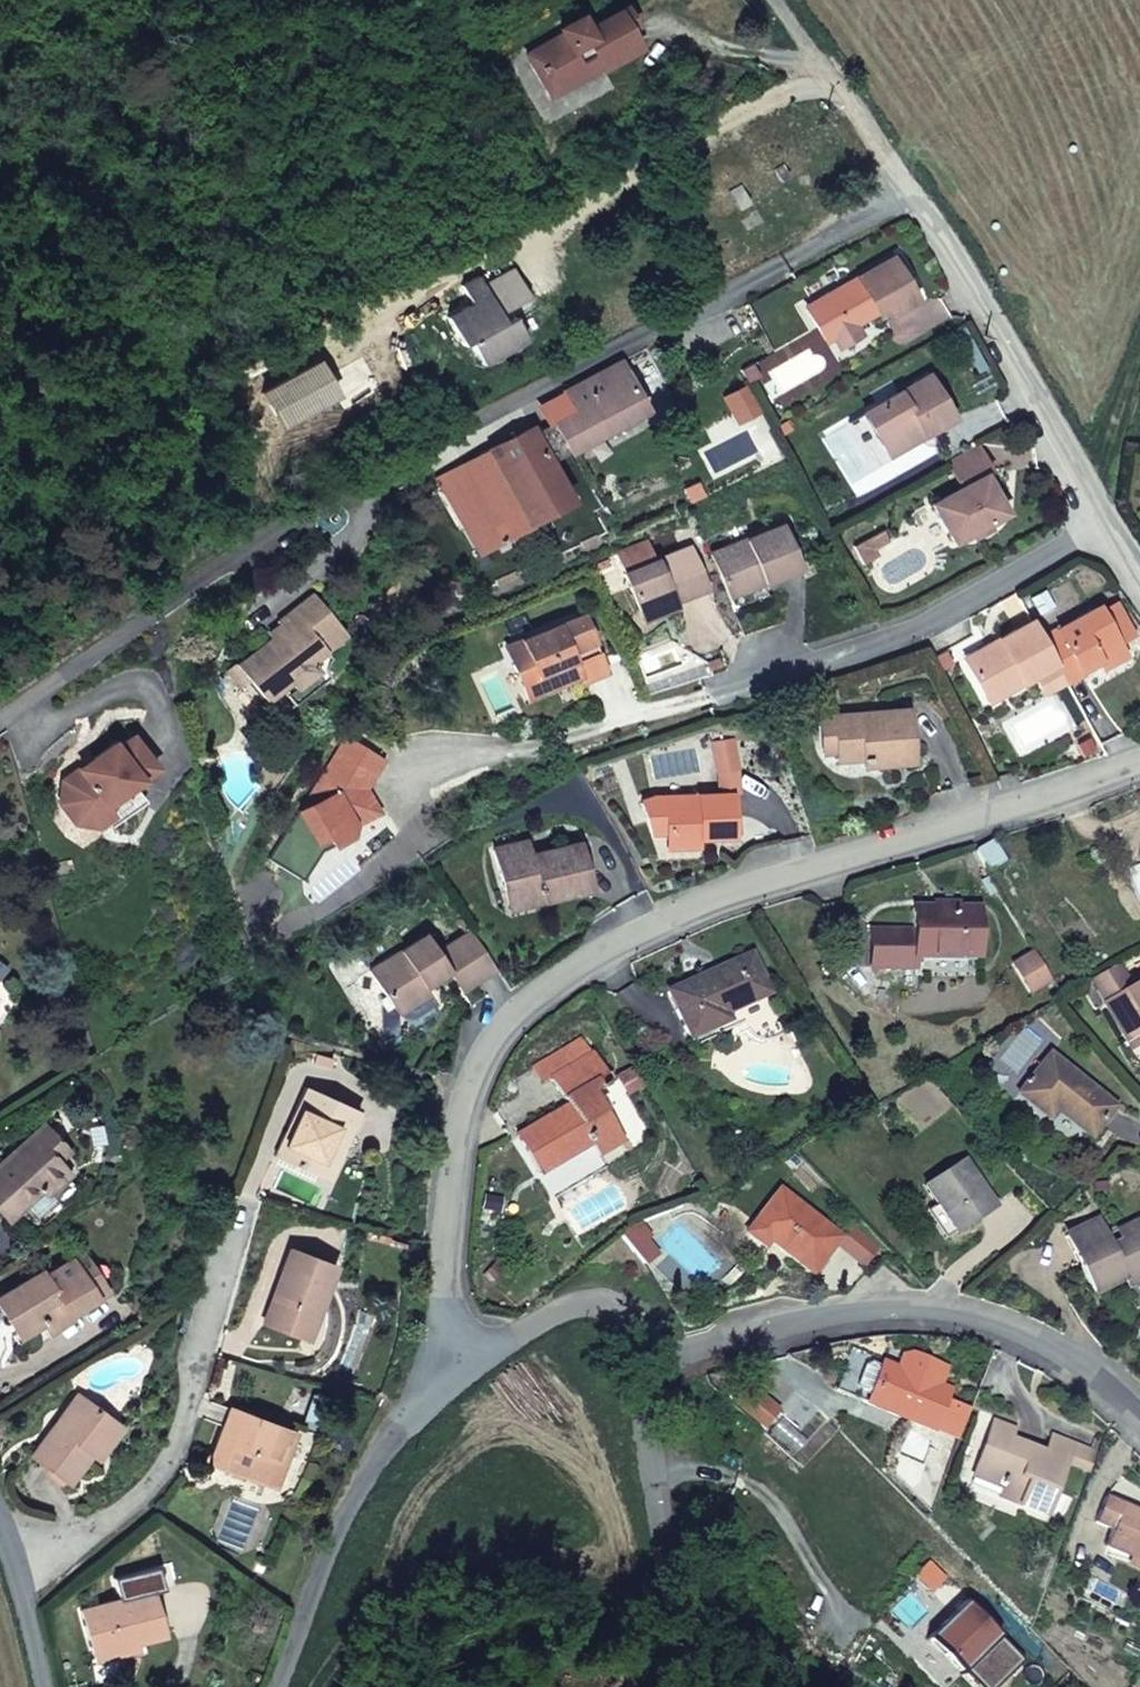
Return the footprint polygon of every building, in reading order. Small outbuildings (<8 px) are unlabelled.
[(630,9),(618,16),(631,41),(643,34),(630,9)] [(631,41),(618,16),(593,29),(586,15),(562,26),(565,32),(537,47),(547,66),(537,71),(550,97),(588,77),(586,73),(600,66),(606,78),(641,60),(631,41)] [(527,53),(537,71),(547,66),(537,47),(527,53)] [(841,336),(843,341),(865,330),(862,325),(869,321),(872,307),(878,304),(883,314),(894,315),(922,301),(899,260),(814,306),(833,341),(841,336)] [(445,328),(459,353),(466,349),(480,370),(523,344),(510,320),(505,323),(501,317),(526,304),(507,273),(481,290),(476,282),(457,293),(469,314),(445,328)] [(865,330),(843,341),(847,348),(868,337),(865,330)] [(554,422),(571,451),(646,412),(642,399),(652,393),(646,381),(633,387),(620,362),(563,392),(574,411),(554,422)] [(935,377),(868,415),(891,454),(926,434),(929,439),(960,422),(935,377)] [(554,422),(533,433),(549,462),(571,451),(554,422)] [(531,429),(488,451),(529,526),(537,541),(573,523),(563,505),(569,502),(549,462),(533,433),(531,429)] [(994,475),(979,446),(950,462),(964,491),(933,506),(955,544),(974,534),(988,527),(1008,516),(987,479),(994,475)] [(529,526),(488,451),(433,479),(474,555),(529,526)] [(791,527),(716,555),(731,597),(806,568),(791,527)] [(990,533),(988,527),(974,534),(977,540),(990,533)] [(883,533),(869,540),(874,550),(888,542),(883,533)] [(874,550),(869,540),(854,548),(864,566),(879,559),(874,550)] [(624,575),(637,609),(672,598),(673,602),(709,588),(694,548),(624,575)] [(283,630),(256,651),(229,672),(241,688),(249,682),(265,703),(270,700),(289,685),(292,690),(315,672),(307,662),(310,661),(323,650),(343,634),(313,595),(277,623),(283,630)] [(672,598),(637,609),(641,621),(676,608),(673,602),(672,598)] [(1118,609),(1043,643),(1057,670),(1066,686),(1099,665),(1122,654),(1119,648),(1135,641),(1118,609)] [(586,617),(525,642),(532,659),(515,666),(527,694),(578,674),(583,685),(610,674),(586,617)] [(1043,643),(1034,625),(964,662),(983,699),(1020,680),(1023,686),(1037,680),(1057,670),(1043,643)] [(532,659),(525,642),(508,649),(515,666),(532,659)] [(265,703),(275,715),(276,717),(325,679),(325,665),(330,659),(323,650),(310,661),(307,662),(315,672),(292,690),(289,685),(270,700),(265,703)] [(1127,664),(1122,654),(1099,665),(1104,676),(1127,664)] [(1066,686),(1057,670),(1037,680),(1045,697),(1066,686)] [(986,705),(1023,686),(1020,680),(983,699),(986,705)] [(832,717),(835,752),(836,761),(862,759),(884,757),(884,766),(911,764),(907,712),(832,717)] [(820,753),(835,752),(832,717),(818,718),(820,753)] [(130,732),(114,743),(108,736),(58,778),(56,802),(86,844),(142,800),(132,788),(156,767),(130,732)] [(862,767),(884,766),(884,757),(862,759),(862,767)] [(995,777),(999,790),(1018,784),(1013,771),(995,777)] [(664,832),(664,841),(696,839),(733,838),(731,797),(662,799),(639,805),(648,833),(664,832)] [(696,839),(664,841),(665,849),(697,847),(696,839)] [(976,853),(989,873),(1006,862),(994,843),(976,853)] [(525,859),(531,857),(528,844),(522,846),(525,859)] [(581,846),(531,857),(525,859),(522,846),(494,852),(504,891),(514,888),(519,908),(592,891),(581,846)] [(508,910),(519,908),(514,888),(504,891),(508,910)] [(979,911),(915,909),(915,933),(872,932),(872,968),(914,969),(915,958),(979,958),(979,911)] [(494,972),(470,934),(437,955),(426,937),(370,972),(393,1007),(422,988),(447,973),(460,993),(494,972)] [(1050,978),(1033,949),(1008,964),(1025,993),(1050,978)] [(784,1036),(752,955),(669,994),(694,1046),(745,1024),(758,1040),(769,1042),(784,1036)] [(1133,989),(1119,964),(1093,979),(1107,1004),(1104,1005),(1131,1049),(1139,1044),(1139,985),(1133,989)] [(427,996),(422,988),(393,1007),(397,1014),(427,996)] [(554,1078),(574,1067),(562,1049),(533,1066),(544,1084),(554,1078)] [(574,1067),(554,1078),(570,1107),(519,1138),(540,1176),(593,1146),(600,1158),(623,1144),(594,1094),(611,1084),(594,1056),(574,1067)] [(1050,1056),(1018,1096),(1048,1120),(1056,1110),(1091,1137),(1114,1107),(1050,1056)] [(277,1157),(319,1173),(332,1141),(345,1146),(359,1111),(306,1088),(277,1157)] [(32,1135),(54,1160),(64,1151),(43,1126),(32,1135)] [(54,1160),(32,1135),(0,1164),(0,1213),(6,1220),(40,1188),(45,1194),(67,1174),(54,1160)] [(332,1141),(319,1173),(332,1179),(345,1146),(332,1141)] [(925,1189),(937,1206),(956,1234),(995,1209),(964,1162),(925,1189)] [(780,1191),(746,1235),(764,1249),(770,1242),(812,1276),(841,1239),(780,1191)] [(956,1234),(937,1206),(927,1213),(946,1241),(956,1234)] [(662,1237),(655,1222),(634,1232),(649,1264),(664,1257),(656,1240),(662,1237)] [(1094,1293),(1125,1279),(1128,1285),(1139,1280),(1139,1223),(1124,1231),(1128,1240),(1111,1247),(1099,1223),(1067,1237),(1094,1293)] [(878,1251),(852,1230),(841,1245),(867,1265),(878,1251)] [(86,1249),(70,1259),(93,1297),(109,1287),(86,1249)] [(262,1325),(295,1339),(311,1303),(318,1306),(334,1269),(293,1252),(262,1325)] [(70,1259),(44,1276),(41,1271),(0,1297),(0,1307),(15,1332),(38,1318),(43,1326),(47,1333),(70,1318),(67,1313),(93,1297),(70,1259)] [(311,1303),(295,1339),(302,1342),(318,1306),(311,1303)] [(18,1342),(43,1326),(38,1318),(15,1332),(12,1334),(12,1340),(18,1342)] [(938,1420),(948,1395),(949,1392),(939,1388),(946,1370),(913,1357),(905,1358),(900,1372),(884,1365),(847,1369),(838,1391),(908,1420),(892,1455),(892,1478),(928,1516),(963,1430),(938,1420)] [(67,1481),(89,1452),(115,1419),(78,1392),(31,1455),(67,1481)] [(938,1420),(963,1430),(973,1405),(948,1395),(938,1420)] [(288,1431),(227,1410),(208,1466),(266,1484),(274,1459),(280,1461),(288,1431)] [(115,1419),(89,1452),(96,1457),(121,1424),(115,1419)] [(1067,1462),(1091,1472),(1099,1454),(1055,1437),(1048,1454),(1011,1439),(1015,1430),(995,1423),(971,1486),(1046,1515),(1067,1462)] [(1104,1498),(1095,1523),(1112,1530),(1105,1548),(1139,1562),(1139,1512),(1104,1498)] [(152,1542),(166,1532),(159,1522),(145,1533),(152,1542)] [(164,1635),(153,1591),(80,1611),(92,1655),(135,1643),(164,1635)] [(967,1600),(927,1638),(962,1674),(964,1672),(978,1686),(998,1686),(1025,1661),(967,1600)] [(927,1638),(925,1640),(960,1676),(962,1674),(927,1638)] [(135,1643),(92,1655),(94,1663),(137,1651),(135,1643)]
